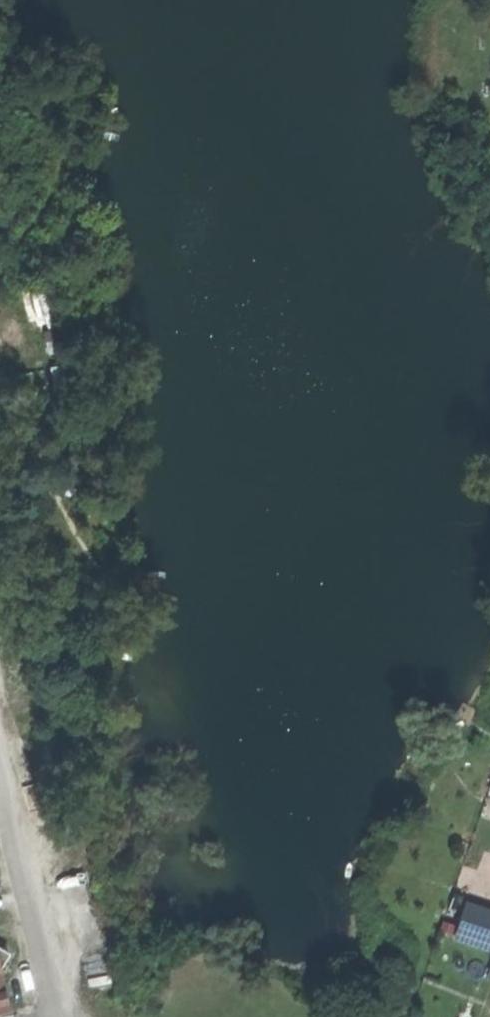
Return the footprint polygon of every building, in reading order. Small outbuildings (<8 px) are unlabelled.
[(462,902),(451,932),(489,946),(489,912),(462,902)]
